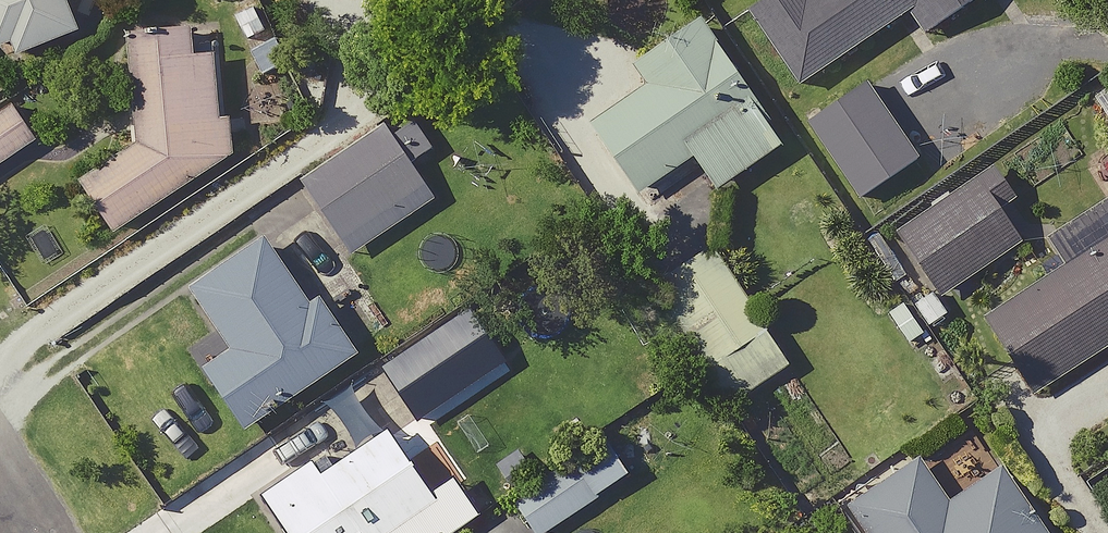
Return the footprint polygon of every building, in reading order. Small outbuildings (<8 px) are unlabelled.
[(11,75),(91,42),(74,0),(0,0),(0,47),(11,75)] [(943,47),(1004,6),(1000,0),(788,0),(762,18),(811,91),(923,17),(943,47)] [(793,151),(711,26),(645,69),(657,87),(599,126),(648,200),(705,163),(726,195),(793,151)] [(236,158),(218,28),(141,39),(150,148),(91,185),(120,232),(236,158)] [(0,77),(0,105),(13,97),(0,77)] [(933,175),(877,92),(819,132),(876,214),(933,175)] [(13,104),(0,113),(0,183),(46,149),(13,104)] [(440,152),(417,116),(311,183),(358,257),(441,204),(417,166),(440,152)] [(1031,245),(992,183),(908,236),(947,297),(1031,245)] [(324,323),(273,248),(202,296),(239,350),(211,368),(255,433),(362,361),(332,317),(324,323)] [(994,322),(1042,396),(1107,353),(1107,248),(994,322)] [(495,372),(459,320),(388,369),(425,421),(495,372)] [(397,436),(332,481),(322,467),(271,503),(292,532),(454,532),(461,528),(397,436)] [(610,443),(523,504),(544,532),(560,532),(636,480),(610,443)] [(926,467),(859,512),(874,532),(1046,532),(1007,477),(956,512),(926,467)]
